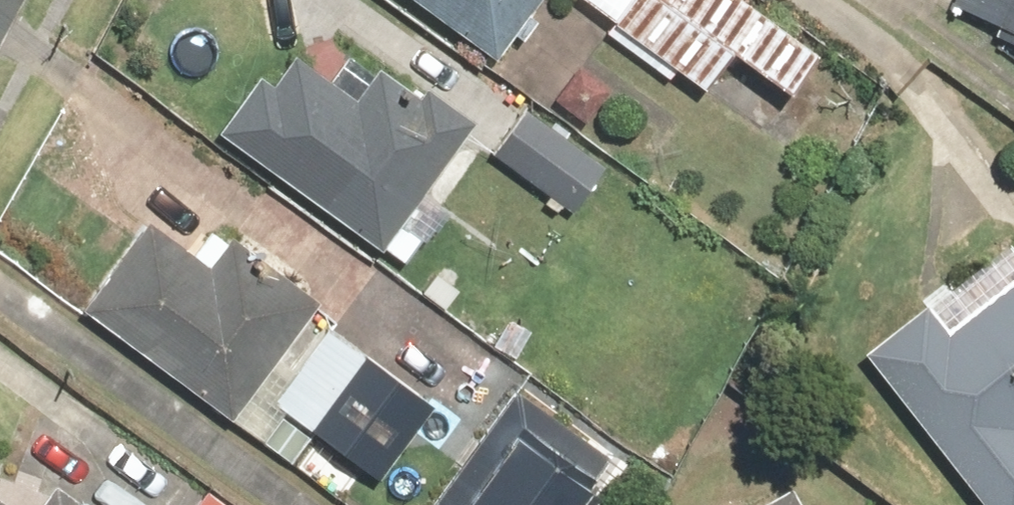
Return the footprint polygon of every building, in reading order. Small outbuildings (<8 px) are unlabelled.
[(497,62),(542,0),(410,0),(497,62)] [(741,0),(586,0),(618,24),(608,38),(667,83),(675,72),(696,88),(727,47),(789,93),(816,57),(741,0)] [(969,5),(1013,25),(1013,0),(971,0),(969,5)] [(257,77),(215,137),(380,252),(472,121),(424,88),(417,98),(375,69),(354,99),(293,57),(272,87),(257,77)] [(614,91),(580,62),(552,96),(586,125),(614,91)] [(560,208),(570,215),(603,170),(523,111),(490,157),(548,200),(543,206),(555,215),(560,208)] [(147,223),(81,312),(228,422),(318,302),(231,238),(208,269),(147,223)] [(860,356),(978,504),(1013,504),(1013,261),(939,320),(926,304),(860,356)] [(330,331),(270,404),(282,413),(262,439),(290,462),(311,437),(375,489),(434,416),(330,331)] [(586,494),(513,438),(493,463),(486,458),(465,485),(453,475),(430,504),(577,504),(586,494)] [(55,485),(40,504),(82,504),(55,485)] [(757,504),(797,504),(787,488),(757,504)] [(206,491),(196,504),(225,504),(206,491)]
